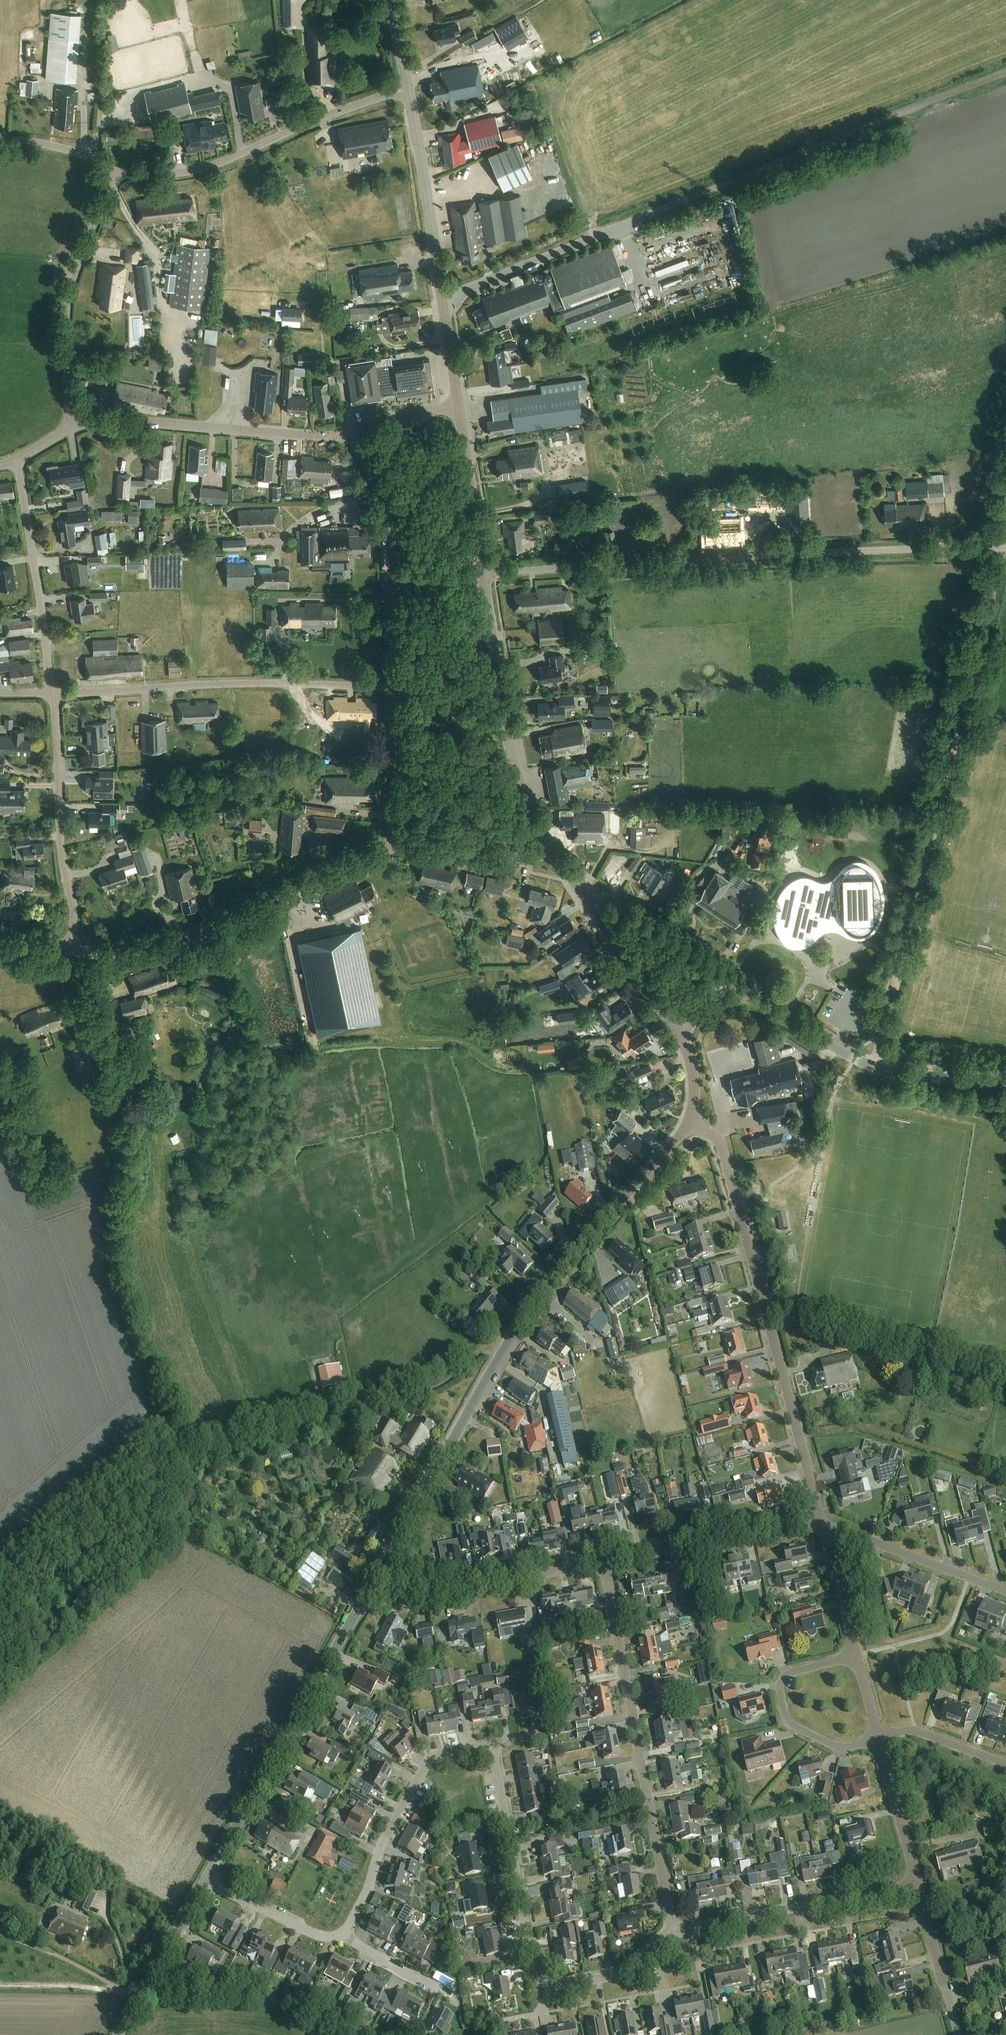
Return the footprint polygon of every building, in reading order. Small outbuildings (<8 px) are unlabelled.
[(283,28),(297,28),(296,0),(283,0),(283,28)] [(50,13),(45,80),(76,82),(81,15),(50,13)] [(517,17),(495,30),(502,42),(524,29),(517,17)] [(456,34),(460,33),(458,22),(451,24),(452,26),(435,29),(438,44),(457,40),(456,34)] [(310,27),(309,50),(307,88),(317,88),(317,85),(324,85),(324,88),(334,89),(335,58),(331,57),(332,46),(325,45),(325,27),(310,27)] [(465,46),(478,37),(474,31),(460,39),(465,46)] [(110,34),(114,50),(123,47),(118,32),(110,34)] [(26,44),(26,63),(36,63),(36,56),(31,56),(31,44),(26,44)] [(442,80),(431,82),(435,101),(445,99),(447,110),(455,109),(453,100),(484,94),(480,78),(478,65),(441,72),(442,80)] [(486,76),(488,86),(505,83),(503,73),(486,76)] [(37,97),(39,81),(27,79),(26,89),(20,89),(20,95),(37,97)] [(259,81),(236,85),(241,113),(246,112),(248,119),(265,117),(263,106),(267,105),(267,106),(276,105),(275,98),(266,100),(266,101),(262,102),(259,81)] [(505,86),(508,93),(517,88),(514,81),(505,86)] [(216,91),(193,96),(192,92),(187,94),(185,83),(145,92),(152,123),(220,107),(216,91)] [(78,105),(79,88),(58,87),(55,128),(73,129),(74,105),(78,105)] [(478,99),(469,103),(471,110),(480,107),(478,99)] [(464,154),(501,144),(494,116),(465,123),(468,141),(462,143),(460,133),(438,136),(439,146),(443,146),(447,165),(465,162),(464,154)] [(212,120),(183,124),(188,152),(216,148),(215,140),(225,139),(222,123),(213,124),(212,120)] [(388,121),(338,129),(344,160),(378,153),(381,152),(381,151),(393,149),(388,121)] [(519,126),(501,131),(504,144),(522,139),(519,126)] [(517,143),(488,156),(503,191),(532,178),(517,143)] [(376,190),(374,177),(364,179),(365,191),(376,190)] [(138,225),(195,220),(193,199),(181,200),(181,196),(159,198),(159,201),(152,202),(152,199),(135,200),(138,225)] [(480,210),(476,210),(474,201),(450,205),(453,225),(455,224),(456,230),(453,231),(456,249),(460,249),(462,263),(483,259),(481,242),(525,235),(523,220),(521,210),(519,196),(479,202),(480,210)] [(730,237),(732,249),(741,248),(739,235),(730,237)] [(173,290),(171,307),(203,311),(211,249),(205,248),(206,240),(199,239),(198,247),(196,247),(196,241),(194,240),(188,239),(188,237),(181,237),(180,245),(179,245),(175,272),(165,271),(163,288),(173,290)] [(529,313),(547,306),(551,304),(554,310),(560,308),(570,336),(636,311),(629,292),(610,299),(607,290),(625,283),(611,245),(551,268),(555,280),(544,284),(541,276),(481,299),(484,308),(472,312),(479,332),(491,327),(491,328),(519,317),(522,323),(531,320),(529,313)] [(125,247),(123,262),(138,263),(139,248),(125,247)] [(97,296),(101,296),(99,306),(120,309),(125,268),(101,264),(97,296)] [(149,265),(137,267),(141,297),(143,309),(155,307),(153,296),(149,265)] [(402,291),(415,289),(412,271),(399,273),(398,265),(359,271),(364,300),(403,293),(402,291)] [(369,307),(351,309),(351,320),(368,318),(368,315),(376,315),(376,313),(381,313),(380,307),(369,307)] [(301,310),(283,309),(282,321),(301,322),(301,310)] [(388,317),(381,318),(384,333),(390,332),(391,335),(405,333),(405,330),(420,328),(417,310),(388,315),(388,317)] [(142,345),(142,316),(133,316),(133,345),(142,345)] [(210,327),(209,341),(220,342),(221,328),(210,327)] [(497,333),(499,340),(506,338),(503,330),(497,333)] [(215,364),(216,347),(204,346),(202,363),(215,364)] [(486,353),(488,370),(504,367),(502,350),(486,353)] [(319,354),(298,354),(298,365),(319,365),(319,354)] [(164,369),(165,359),(152,357),(151,367),(164,369)] [(423,360),(423,363),(392,367),(391,357),(345,363),(351,404),(381,399),(381,397),(434,390),(429,360),(423,360)] [(102,363),(100,374),(115,377),(117,366),(102,363)] [(491,385),(507,383),(509,382),(510,389),(529,385),(527,379),(512,382),(509,366),(504,367),(488,370),(491,385)] [(286,368),(283,396),(289,397),(288,402),(287,414),(305,417),(307,404),(305,404),(306,398),(292,397),(292,392),(294,368),(286,368)] [(324,384),(313,386),(318,418),(333,415),(330,392),(337,391),(334,376),(333,376),(332,369),(324,370),(325,377),(322,378),(324,384)] [(345,382),(343,370),(335,371),(337,383),(345,382)] [(275,401),(278,376),(256,373),(253,392),(256,392),(254,411),(272,413),(273,400),(275,401)] [(586,378),(549,384),(540,385),(542,393),(490,401),(493,420),(487,421),(489,435),(582,421),(577,389),(587,387),(586,378)] [(164,414),(168,394),(118,384),(114,405),(118,406),(118,408),(128,410),(129,405),(136,407),(136,410),(156,415),(157,412),(164,414)] [(560,436),(584,433),(583,426),(559,430),(560,436)] [(170,460),(172,445),(156,443),(155,456),(148,456),(146,477),(170,479),(172,460),(170,460)] [(206,474),(207,463),(204,463),(206,447),(190,446),(188,473),(206,474)] [(511,480),(512,480),(542,475),(539,446),(507,450),(508,459),(496,461),(498,479),(511,478),(511,480)] [(273,482),(275,459),(272,459),(272,455),(259,455),(256,480),(273,482)] [(330,479),(332,462),(314,460),(314,457),(302,456),(300,479),(319,480),(319,479),(330,479)] [(283,458),(281,477),(295,478),(296,459),(283,458)] [(57,465),(47,466),(48,475),(50,474),(52,484),(69,482),(70,487),(85,485),(83,470),(78,471),(77,465),(72,465),(68,466),(58,468),(57,465)] [(130,485),(140,485),(140,482),(131,481),(131,475),(118,474),(116,499),(129,500),(130,485)] [(943,474),(927,476),(928,496),(928,498),(944,497),(944,494),(950,494),(949,475),(943,475),(943,474)] [(585,481),(558,484),(560,496),(587,493),(585,481)] [(928,496),(927,481),(907,482),(908,498),(928,496)] [(15,499),(13,482),(0,484),(0,500),(15,499)] [(527,482),(520,483),(521,490),(528,489),(527,482)] [(235,498),(246,498),(246,486),(236,486),(235,498)] [(273,487),(273,502),(281,502),(281,487),(273,487)] [(201,488),(199,501),(227,503),(227,490),(201,488)] [(902,490),(890,490),(890,500),(903,500),(902,490)] [(36,495),(36,505),(45,505),(44,494),(36,495)] [(155,498),(141,498),(140,505),(155,506),(155,498)] [(78,500),(67,502),(68,511),(79,509),(88,508),(87,499),(78,500)] [(915,528),(927,527),(925,503),(901,504),(901,505),(896,506),(896,504),(885,504),(886,526),(897,526),(897,529),(909,529),(909,525),(915,525),(915,528)] [(264,530),(264,528),(270,528),(271,530),(281,529),(280,515),(279,515),(279,507),(238,510),(240,527),(245,527),(245,531),(264,530)] [(797,509),(798,522),(811,521),(810,508),(797,509)] [(60,526),(63,545),(76,543),(73,525),(90,522),(88,510),(67,514),(67,518),(58,520),(59,527),(60,526)] [(137,511),(135,511),(128,511),(129,524),(138,523),(137,511)] [(533,526),(548,524),(547,513),(531,515),(533,526)] [(509,553),(529,550),(527,540),(525,540),(523,522),(501,524),(503,537),(507,537),(509,553)] [(716,548),(741,546),(740,522),(715,523),(715,526),(706,526),(707,544),(716,543),(716,548)] [(325,562),(325,559),(349,559),(349,556),(360,556),(360,555),(371,555),(370,534),(359,534),(359,526),(319,527),(319,530),(301,530),(302,565),(312,564),(312,570),(331,570),(331,562),(325,562)] [(613,532),(604,533),(606,544),(614,543),(613,532)] [(95,535),(98,556),(108,554),(107,548),(108,548),(108,543),(110,543),(108,533),(95,535)] [(246,539),(222,540),(223,551),(246,550),(246,539)] [(187,565),(203,565),(203,554),(187,554),(187,565)] [(139,556),(126,556),(126,569),(145,569),(144,556),(139,556)] [(101,557),(87,557),(88,565),(102,565),(101,557)] [(68,584),(81,582),(78,562),(65,564),(68,584)] [(344,562),(331,562),(331,570),(331,575),(344,575),(344,570),(344,562)] [(227,564),(227,589),(254,589),(253,563),(227,564)] [(17,587),(13,566),(1,568),(0,564),(0,590),(17,587)] [(288,587),(289,569),(276,569),(276,571),(272,570),(272,567),(257,567),(256,586),(288,587)] [(528,614),(571,609),(569,589),(561,590),(561,586),(521,591),(521,593),(513,594),(515,612),(527,611),(528,614)] [(107,593),(90,593),(90,601),(100,601),(100,602),(107,602),(107,593)] [(85,599),(70,601),(73,615),(74,614),(75,621),(88,619),(88,616),(94,615),(92,604),(86,605),(85,599)] [(335,627),(335,606),(323,606),(323,603),(306,603),(306,606),(298,606),(298,603),(290,604),(290,606),(281,606),(282,626),(335,627)] [(275,609),(266,609),(267,623),(276,623),(275,609)] [(7,636),(33,633),(32,620),(21,621),(21,618),(5,620),(7,636)] [(537,620),(540,646),(563,644),(561,618),(537,620)] [(270,627),(259,627),(259,638),(270,638),(270,627)] [(131,638),(131,645),(134,645),(134,650),(139,650),(139,638),(131,638)] [(11,654),(30,652),(28,639),(10,641),(11,654)] [(93,640),(93,657),(85,657),(87,680),(92,680),(92,678),(99,678),(99,680),(108,680),(108,678),(120,677),(120,679),(129,678),(129,676),(144,675),(143,654),(118,655),(117,639),(93,640)] [(560,672),(565,672),(563,655),(547,657),(548,665),(538,666),(540,684),(561,681),(560,672)] [(10,673),(11,681),(33,678),(31,663),(17,665),(17,661),(10,662),(9,656),(0,657),(0,674),(10,673)] [(597,693),(608,693),(607,685),(597,686),(597,693)] [(564,708),(573,707),(572,697),(558,698),(558,702),(538,704),(539,719),(549,718),(550,721),(565,719),(564,708)] [(349,720),(364,721),(363,732),(369,733),(370,721),(376,722),(377,703),(370,702),(370,700),(357,699),(357,701),(347,701),(347,699),(335,698),(334,701),(328,700),(327,719),(339,720),(339,718),(349,719),(349,720)] [(593,699),(594,716),(610,715),(609,698),(593,699)] [(209,726),(222,726),(222,716),(219,716),(219,703),(207,703),(207,700),(196,701),(196,704),(189,704),(189,701),(177,702),(177,723),(209,724),(209,726)] [(106,735),(106,734),(106,727),(108,727),(109,726),(109,723),(114,723),(114,706),(106,706),(106,722),(93,723),(92,718),(84,719),(82,722),(83,730),(86,730),(86,736),(106,735)] [(617,717),(596,717),(596,729),(617,729),(617,717)] [(6,718),(5,727),(12,727),(13,719),(6,718)] [(141,722),(142,752),(167,751),(166,721),(141,722)] [(554,757),(586,751),(581,724),(553,729),(549,734),(539,736),(543,755),(554,753),(554,757)] [(30,740),(22,739),(23,731),(11,730),(11,736),(0,736),(0,747),(12,747),(12,753),(29,754),(30,740)] [(113,734),(106,734),(106,735),(86,736),(87,747),(107,746),(107,745),(114,745),(113,734)] [(92,754),(93,766),(105,765),(104,753),(92,754)] [(551,804),(568,800),(570,800),(566,785),(590,781),(587,764),(559,767),(559,766),(545,769),(550,795),(550,796),(551,804)] [(99,777),(85,777),(85,791),(92,791),(92,797),(112,797),(112,779),(112,772),(99,772),(99,777)] [(372,799),(372,778),(326,778),(325,802),(360,803),(360,799),(372,799)] [(25,799),(24,799),(24,790),(9,790),(9,782),(0,782),(0,802),(0,811),(0,813),(16,813),(16,811),(25,812),(25,799)] [(588,802),(588,811),(608,811),(608,802),(588,802)] [(306,805),(305,813),(335,817),(336,809),(306,805)] [(108,814),(115,814),(115,806),(102,806),(102,811),(89,811),(89,826),(108,826),(108,814)] [(571,841),(576,841),(602,842),(603,813),(572,813),(571,809),(559,809),(559,828),(571,828),(571,841)] [(300,853),(301,841),(302,832),(304,832),(306,814),(284,811),(280,851),(300,853)] [(346,820),(313,816),(312,830),(313,830),(313,832),(345,835),(346,820)] [(262,821),(250,820),(249,832),(261,833),(262,821)] [(646,828),(630,828),(630,848),(650,848),(650,835),(645,835),(646,828)] [(17,839),(13,839),(13,841),(14,848),(23,847),(25,859),(44,857),(42,843),(31,844),(30,837),(17,839)] [(133,854),(137,866),(141,877),(153,873),(145,848),(133,851),(133,854)] [(761,868),(764,856),(754,853),(751,866),(761,868)] [(126,870),(136,866),(137,866),(133,854),(116,860),(118,867),(101,872),(107,890),(130,882),(126,870)] [(636,855),(627,869),(633,873),(642,859),(636,855)] [(453,891),(457,872),(459,867),(452,865),(451,869),(445,867),(446,864),(436,861),(435,865),(424,863),(419,882),(453,891)] [(796,882),(791,885),(787,889),(783,894),(782,896),(780,899),(778,905),(777,912),(777,916),(777,919),(778,926),(780,930),(783,936),(785,939),(787,941),(791,943),(794,944),(797,945),(802,944),(807,943),(811,940),(814,936),(818,930),(820,927),(823,920),(839,918),(840,922),(842,927),(845,932),(850,936),(853,937),(858,938),(862,938),(867,936),(871,934),(874,931),(878,925),(880,922),(883,914),(884,910),(885,901),(884,896),(883,888),(880,879),(878,875),(875,870),(871,866),(867,863),(862,862),(857,861),(851,862),(847,865),(844,867),(842,869),(838,876),(837,879),(835,886),(819,887),(817,885),(813,882),(809,880),(806,880),(803,880),(800,880),(796,882)] [(655,892),(666,877),(656,870),(654,871),(647,866),(642,873),(645,875),(641,880),(646,884),(645,886),(655,892)] [(184,912),(199,908),(196,894),(198,894),(193,868),(165,874),(170,900),(181,898),(184,912)] [(33,889),(34,870),(4,870),(3,891),(12,891),(12,889),(19,889),(19,892),(24,892),(25,889),(33,889)] [(740,933),(756,908),(766,892),(755,885),(754,886),(732,872),(728,879),(714,870),(706,883),(699,895),(695,901),(732,925),(730,927),(740,933)] [(484,877),(467,873),(464,886),(481,890),(484,877)] [(487,874),(483,892),(501,896),(505,878),(487,874)] [(154,893),(150,879),(144,881),(148,895),(154,893)] [(701,879),(693,891),(699,895),(706,883),(701,879)] [(369,906),(379,901),(372,884),(361,889),(357,880),(324,894),(336,922),(370,908),(369,906)] [(531,889),(531,890),(527,902),(535,904),(530,921),(541,924),(549,921),(556,896),(531,889)] [(0,910),(0,928),(17,929),(17,910),(0,910)] [(555,921),(537,933),(543,942),(553,935),(558,943),(577,930),(570,918),(558,926),(555,921)] [(825,920),(821,930),(827,928),(833,928),(838,930),(845,933),(840,927),(838,923),(837,919),(825,920)] [(361,928),(305,940),(322,1020),(315,1021),(318,1036),(381,1022),(361,928)] [(525,938),(509,935),(507,946),(523,949),(525,938)] [(566,966),(591,950),(582,936),(557,953),(566,966)] [(533,966),(538,962),(535,957),(530,961),(533,966)] [(157,989),(177,983),(174,972),(168,973),(167,969),(160,971),(159,968),(149,971),(150,973),(146,974),(146,972),(127,978),(129,984),(133,983),(135,989),(130,991),(132,999),(119,1003),(123,1015),(133,1012),(135,1016),(146,1013),(142,998),(137,1000),(136,997),(157,991),(157,989)] [(567,974),(563,968),(557,971),(561,978),(567,974)] [(578,974),(567,982),(577,997),(586,992),(587,993),(594,989),(596,991),(610,982),(603,971),(589,980),(588,978),(587,977),(582,980),(578,974)] [(557,980),(541,985),(544,992),(560,987),(557,980)] [(201,992),(219,1000),(223,992),(205,983),(201,992)] [(608,1000),(595,1009),(601,1018),(602,1017),(611,1032),(613,1031),(627,1022),(628,1023),(637,1018),(627,1002),(624,1004),(623,1002),(613,1009),(608,1000)] [(43,1035),(70,1027),(68,1019),(63,1020),(61,1014),(66,1012),(63,1002),(39,1010),(39,1011),(20,1017),(26,1036),(42,1031),(43,1035)] [(582,1011),(557,1014),(558,1025),(583,1022),(582,1011)] [(637,1052),(653,1042),(644,1028),(629,1037),(625,1030),(613,1038),(623,1054),(634,1047),(637,1052)] [(775,1035),(753,1040),(760,1065),(781,1059),(775,1035)] [(808,1054),(811,1050),(785,1035),(782,1038),(808,1054)] [(537,1044),(538,1052),(554,1051),(553,1042),(537,1044)] [(84,1049),(90,1070),(102,1066),(96,1046),(84,1049)] [(579,1059),(567,1061),(568,1069),(580,1067),(579,1059)] [(796,1060),(773,1065),(759,1069),(759,1072),(731,1079),(736,1100),(738,1099),(739,1104),(768,1096),(767,1094),(802,1084),(796,1060)] [(638,1082),(647,1078),(646,1074),(652,1072),(649,1064),(639,1068),(639,1066),(630,1070),(634,1079),(638,1082)] [(674,1102),(676,1101),(672,1091),(669,1093),(667,1089),(644,1099),(652,1115),(662,1110),(662,1109),(668,1106),(669,1108),(675,1105),(674,1102)] [(767,1121),(769,1128),(788,1124),(786,1118),(799,1115),(796,1100),(785,1103),(785,1100),(755,1107),(759,1123),(767,1121)] [(631,1153),(643,1141),(631,1129),(635,1125),(621,1111),(614,1119),(614,1121),(612,1124),(614,1125),(611,1128),(622,1139),(619,1142),(618,1142),(612,1149),(625,1159),(630,1152),(631,1153)] [(788,1124),(769,1128),(770,1135),(749,1140),(753,1155),(787,1147),(783,1133),(790,1131),(788,1124)] [(570,1155),(572,1166),(572,1167),(579,1166),(580,1171),(591,1169),(590,1164),(591,1164),(587,1140),(581,1141),(582,1145),(575,1146),(576,1154),(570,1155)] [(142,1174),(140,1183),(145,1184),(145,1182),(150,1183),(151,1177),(146,1176),(146,1175),(142,1174)] [(696,1200),(710,1196),(704,1178),(686,1184),(685,1181),(668,1186),(673,1204),(695,1197),(696,1200)] [(583,1210),(594,1199),(585,1190),(586,1187),(578,1181),(568,1192),(567,1190),(565,1192),(567,1194),(566,1195),(583,1210)] [(539,1211),(551,1221),(563,1205),(551,1196),(547,1201),(538,1194),(533,1200),(542,1206),(539,1211)] [(785,1213),(776,1215),(779,1230),(788,1228),(785,1213)] [(652,1220),(655,1232),(676,1226),(673,1214),(652,1220)] [(536,1216),(520,1234),(528,1242),(530,1239),(544,1252),(555,1240),(540,1227),(543,1223),(536,1216)] [(671,1236),(683,1233),(681,1226),(669,1229),(671,1236)] [(687,1231),(691,1245),(710,1240),(706,1226),(687,1231)] [(498,1236),(510,1245),(516,1238),(514,1237),(516,1235),(507,1228),(506,1229),(505,1228),(498,1236)] [(710,1240),(691,1245),(695,1261),(714,1256),(710,1240)] [(632,1275),(644,1261),(637,1254),(636,1255),(625,1246),(624,1248),(618,1242),(610,1252),(626,1267),(625,1269),(632,1275)] [(509,1274),(514,1268),(523,1276),(534,1264),(514,1247),(503,1259),(504,1260),(499,1266),(509,1274)] [(680,1271),(693,1268),(691,1262),(679,1265),(680,1271)] [(695,1269),(683,1272),(686,1283),(700,1279),(703,1291),(709,1289),(722,1286),(717,1268),(696,1274),(695,1269)] [(489,1278),(480,1270),(472,1280),(478,1285),(479,1283),(483,1286),(489,1278)] [(675,1283),(682,1281),(680,1271),(672,1273),(675,1283)] [(469,1279),(460,1272),(457,1277),(465,1284),(469,1279)] [(603,1292),(613,1307),(637,1291),(627,1276),(603,1292)] [(484,1322),(500,1305),(494,1300),(498,1296),(489,1288),(485,1292),(488,1295),(473,1312),(484,1322)] [(575,1312),(574,1313),(600,1334),(609,1323),(608,1317),(601,1312),(603,1309),(592,1300),(592,1301),(586,1296),(584,1299),(575,1292),(565,1304),(575,1312)] [(691,1310),(701,1307),(702,1310),(693,1313),(694,1320),(712,1315),(730,1311),(727,1300),(703,1306),(701,1301),(689,1304),(691,1310)] [(732,1322),(730,1311),(712,1315),(715,1326),(696,1331),(698,1337),(711,1334),(709,1328),(732,1322)] [(560,1356),(567,1346),(546,1331),(538,1342),(549,1350),(552,1347),(556,1350),(555,1352),(560,1356)] [(731,1357),(744,1353),(739,1331),(730,1333),(732,1340),(727,1341),(731,1357)] [(672,1339),(670,1340),(671,1345),(678,1343),(677,1336),(672,1338),(672,1339)] [(657,1341),(651,1342),(652,1347),(658,1346),(658,1347),(668,1344),(666,1338),(657,1340),(657,1341)] [(615,1339),(606,1341),(611,1360),(620,1358),(615,1339)] [(531,1376),(543,1384),(544,1383),(552,1389),(554,1396),(548,1398),(561,1455),(562,1455),(565,1466),(578,1463),(576,1452),(567,1411),(557,1369),(531,1352),(521,1366),(532,1374),(531,1376)] [(825,1389),(857,1380),(850,1354),(821,1362),(823,1371),(813,1374),(817,1388),(825,1386),(825,1389)] [(882,1356),(882,1360),(881,1370),(895,1372),(897,1358),(882,1356)] [(709,1361),(711,1368),(726,1365),(724,1357),(709,1361)] [(728,1372),(726,1365),(711,1368),(703,1370),(705,1378),(728,1372)] [(319,1370),(323,1389),(343,1385),(339,1366),(319,1370)] [(735,1372),(725,1375),(729,1391),(739,1389),(739,1390),(753,1386),(747,1366),(734,1370),(735,1372)] [(576,1379),(572,1367),(560,1371),(565,1383),(576,1379)] [(527,1405),(535,1393),(515,1380),(509,1390),(515,1395),(514,1396),(527,1405)] [(921,1385),(920,1393),(929,1394),(930,1386),(921,1385)] [(689,1387),(682,1389),(684,1397),(691,1395),(689,1387)] [(736,1415),(746,1412),(748,1419),(760,1416),(756,1398),(743,1401),(742,1397),(732,1400),(736,1415)] [(515,1432),(525,1415),(512,1407),(511,1409),(501,1403),(493,1416),(511,1427),(510,1429),(515,1432)] [(410,1415),(404,1411),(401,1416),(406,1420),(410,1415)] [(532,1426),(523,1428),(529,1453),(547,1449),(540,1418),(529,1412),(532,1426)] [(374,1414),(369,1423),(376,1428),(381,1418),(374,1414)] [(727,1416),(701,1423),(705,1437),(730,1430),(727,1416)] [(355,1474),(350,1483),(356,1487),(357,1485),(380,1500),(390,1483),(386,1480),(391,1472),(396,1475),(407,1456),(416,1461),(430,1436),(428,1435),(432,1427),(417,1418),(414,1424),(410,1422),(399,1441),(395,1438),(400,1429),(384,1419),(370,1443),(386,1453),(391,1444),(396,1447),(395,1449),(402,1453),(394,1466),(375,1453),(359,1477),(355,1474)] [(756,1448),(768,1445),(764,1427),(747,1431),(749,1442),(754,1441),(756,1448)] [(712,1436),(696,1440),(698,1448),(714,1444),(712,1436)] [(487,1442),(489,1458),(502,1457),(500,1440),(487,1442)] [(731,1460),(748,1456),(746,1449),(733,1452),(734,1453),(729,1454),(731,1460)] [(839,1470),(841,1477),(856,1473),(854,1465),(857,1465),(853,1450),(831,1456),(835,1471),(839,1470)] [(884,1465),(898,1462),(900,1455),(889,1451),(884,1465)] [(764,1477),(776,1474),(772,1457),(755,1461),(758,1472),(762,1471),(764,1477)] [(539,1462),(542,1474),(549,1473),(547,1460),(539,1462)] [(899,1462),(882,1466),(886,1482),(892,1480),(899,1462)] [(484,1502),(495,1482),(482,1475),(481,1478),(463,1468),(456,1481),(461,1484),(459,1488),(484,1502)] [(856,1473),(841,1477),(843,1484),(839,1485),(843,1500),(864,1494),(861,1480),(858,1480),(856,1473)] [(620,1498),(614,1475),(606,1476),(612,1500),(620,1498)] [(638,1479),(641,1490),(646,1489),(645,1486),(651,1484),(649,1476),(638,1479)] [(753,1478),(741,1481),(743,1489),(755,1485),(753,1478)] [(642,1493),(641,1490),(638,1479),(634,1480),(637,1491),(635,1491),(637,1499),(633,1500),(638,1518),(647,1516),(642,1493)] [(622,1480),(617,1481),(621,1497),(629,1495),(626,1483),(624,1484),(622,1480)] [(590,1482),(577,1485),(579,1491),(585,1490),(586,1493),(592,1492),(590,1482)] [(675,1484),(666,1485),(668,1500),(678,1498),(675,1484)] [(576,1485),(558,1489),(557,1490),(560,1500),(561,1504),(569,1502),(568,1497),(578,1494),(576,1485)] [(691,1496),(689,1485),(683,1486),(685,1497),(691,1496)] [(663,1486),(655,1488),(656,1494),(665,1492),(663,1486)] [(779,1486),(756,1492),(760,1505),(767,1503),(768,1504),(783,1500),(779,1486)] [(700,1489),(702,1501),(711,1499),(708,1488),(700,1489)] [(641,1490),(642,1493),(647,1516),(657,1514),(653,1496),(649,1497),(647,1492),(646,1489),(641,1490)] [(728,1496),(730,1504),(746,1499),(744,1492),(728,1496)] [(922,1504),(916,1506),(921,1525),(933,1522),(930,1509),(937,1507),(933,1495),(921,1498),(922,1504)] [(692,1500),(696,1524),(706,1522),(703,1507),(700,1507),(698,1499),(692,1500)] [(696,1524),(692,1500),(674,1504),(678,1520),(685,1518),(686,1526),(696,1524)] [(921,1525),(916,1506),(907,1508),(907,1505),(899,1503),(892,1522),(900,1525),(901,1523),(906,1521),(908,1529),(921,1525)] [(974,1521),(966,1523),(971,1543),(977,1541),(978,1542),(984,1541),(982,1534),(981,1529),(989,1526),(983,1504),(974,1506),(976,1512),(972,1513),(974,1521)] [(557,1505),(548,1507),(553,1527),(562,1525),(557,1505)] [(608,1513),(600,1515),(603,1526),(617,1523),(614,1507),(607,1509),(608,1513)] [(592,1517),(586,1518),(588,1529),(603,1526),(600,1515),(599,1508),(590,1510),(592,1517)] [(584,1509),(569,1512),(571,1521),(574,1533),(588,1529),(586,1518),(584,1509)] [(759,1515),(761,1522),(767,1520),(765,1513),(759,1515)] [(515,1515),(506,1517),(507,1523),(516,1522),(515,1515)] [(957,1519),(945,1523),(949,1537),(955,1536),(958,1547),(965,1546),(964,1544),(971,1543),(966,1523),(958,1525),(957,1519)] [(524,1520),(517,1521),(520,1537),(526,1536),(524,1520)] [(377,1523),(364,1546),(375,1552),(388,1529),(377,1523)] [(505,1540),(497,1542),(498,1550),(495,1550),(496,1556),(497,1562),(514,1558),(512,1546),(516,1545),(513,1526),(503,1528),(505,1540)] [(497,1542),(495,1536),(494,1531),(485,1532),(485,1528),(473,1530),(474,1536),(471,1536),(472,1542),(474,1541),(475,1548),(481,1547),(483,1559),(496,1556),(495,1550),(498,1550),(497,1542)] [(541,1537),(542,1542),(545,1553),(560,1550),(557,1534),(541,1537)] [(457,1541),(438,1545),(442,1563),(449,1562),(450,1570),(465,1567),(462,1553),(469,1552),(466,1537),(457,1539),(457,1541)] [(531,1556),(545,1553),(542,1542),(535,1543),(534,1538),(528,1539),(531,1556)] [(791,1564),(808,1560),(804,1545),(784,1549),(786,1561),(775,1563),(777,1574),(792,1570),(791,1564)] [(337,1548),(330,1558),(346,1569),(353,1558),(346,1554),(345,1555),(343,1553),(344,1552),(337,1548)] [(735,1559),(740,1579),(747,1578),(748,1584),(761,1582),(758,1567),(750,1569),(748,1556),(735,1559)] [(732,1581),(740,1579),(735,1559),(722,1561),(725,1574),(717,1576),(720,1590),(734,1587),(732,1581)] [(796,1593),(814,1589),(811,1576),(798,1579),(797,1573),(783,1576),(786,1588),(795,1586),(796,1593)] [(676,1574),(661,1577),(663,1587),(664,1592),(664,1594),(672,1593),(670,1585),(678,1584),(676,1574)] [(911,1597),(918,1578),(907,1574),(905,1579),(898,1577),(893,1590),(911,1597)] [(646,1579),(648,1590),(653,1589),(654,1594),(664,1592),(663,1587),(661,1577),(646,1579)] [(767,1588),(776,1586),(775,1578),(765,1580),(767,1588)] [(929,1582),(918,1578),(911,1597),(917,1599),(914,1605),(927,1610),(932,1598),(925,1595),(929,1582)] [(639,1591),(648,1590),(646,1579),(630,1582),(633,1599),(641,1598),(639,1591)] [(880,1583),(884,1597),(891,1595),(888,1581),(880,1583)] [(570,1593),(572,1604),(580,1603),(581,1608),(594,1606),(590,1589),(570,1593)] [(558,1607),(563,1606),(564,1612),(573,1610),(571,1604),(572,1604),(570,1593),(556,1596),(558,1607)] [(680,1604),(687,1603),(685,1593),(678,1594),(680,1604)] [(542,1610),(544,1610),(545,1617),(559,1614),(558,1607),(556,1596),(540,1599),(542,1610)] [(725,1596),(720,1597),(722,1611),(728,1610),(725,1596)] [(977,1606),(972,1620),(978,1623),(977,1625),(988,1629),(996,1607),(985,1603),(983,1608),(977,1606)] [(652,1607),(640,1609),(643,1620),(654,1618),(652,1607)] [(988,1629),(999,1634),(1000,1631),(1005,1633),(1005,1616),(1005,1611),(996,1607),(988,1629)] [(499,1630),(526,1625),(523,1608),(517,1609),(517,1611),(496,1615),(499,1630)] [(588,1622),(596,1620),(594,1609),(586,1611),(588,1622)] [(667,1610),(667,1609),(658,1612),(660,1624),(670,1622),(667,1610)] [(816,1631),(825,1628),(821,1612),(808,1616),(806,1609),(792,1612),(794,1620),(800,1618),(804,1634),(807,1633),(808,1634),(808,1635),(810,1637),(811,1637),(813,1637),(814,1636),(816,1635),(816,1633),(816,1632),(816,1631)] [(767,1623),(775,1620),(773,1611),(764,1614),(767,1623)] [(403,1623),(390,1616),(379,1635),(376,1641),(376,1642),(378,1643),(374,1650),(384,1655),(388,1648),(390,1649),(394,1641),(401,1645),(407,1634),(399,1630),(403,1623)] [(535,1619),(538,1636),(547,1635),(544,1617),(535,1619)] [(712,1620),(714,1632),(727,1630),(725,1617),(712,1620)] [(448,1625),(450,1638),(451,1638),(452,1645),(463,1643),(462,1636),(472,1634),(475,1651),(485,1649),(480,1621),(474,1622),(473,1620),(462,1622),(461,1618),(453,1620),(454,1624),(448,1625)] [(668,1625),(669,1632),(682,1630),(680,1623),(668,1625)] [(770,1651),(778,1649),(774,1634),(758,1638),(759,1642),(745,1646),(749,1663),(764,1659),(764,1660),(772,1658),(770,1651)] [(642,1641),(638,1642),(641,1655),(657,1652),(664,1651),(670,1650),(671,1649),(670,1642),(666,1643),(661,1644),(661,1640),(660,1638),(655,1639),(642,1641)] [(432,1639),(422,1641),(424,1653),(435,1651),(432,1639)] [(585,1660),(574,1662),(575,1668),(586,1666),(602,1662),(600,1649),(584,1652),(585,1660)] [(657,1652),(641,1655),(643,1667),(659,1664),(663,1663),(665,1661),(664,1657),(667,1656),(673,1655),(671,1649),(670,1650),(664,1651),(657,1652)] [(528,1653),(529,1667),(536,1667),(536,1663),(537,1662),(536,1652),(528,1653)] [(388,1660),(384,1667),(392,1671),(396,1664),(388,1660)] [(665,1663),(667,1670),(680,1667),(678,1660),(665,1663)] [(550,1672),(555,1671),(555,1670),(562,1669),(561,1662),(553,1663),(554,1666),(549,1667),(550,1672)] [(586,1666),(575,1668),(576,1674),(587,1671),(589,1678),(604,1675),(602,1662),(586,1666)] [(707,1665),(698,1666),(702,1685),(710,1684),(711,1684),(707,1665)] [(384,1686),(390,1677),(377,1669),(373,1676),(371,1675),(370,1676),(359,1670),(351,1684),(370,1695),(378,1682),(384,1686)] [(453,1670),(442,1672),(445,1685),(455,1683),(453,1670)] [(440,1671),(430,1673),(432,1686),(442,1684),(440,1671)] [(464,1671),(454,1673),(456,1683),(466,1681),(464,1671)] [(496,1677),(497,1686),(509,1684),(507,1675),(496,1677)] [(650,1682),(646,1683),(649,1696),(665,1693),(674,1691),(680,1689),(681,1689),(680,1683),(667,1679),(662,1680),(650,1682)] [(735,1686),(721,1689),(724,1702),(738,1698),(735,1686)] [(504,1705),(502,1692),(501,1689),(491,1691),(493,1701),(484,1702),(487,1720),(500,1718),(498,1706),(504,1705)] [(593,1699),(584,1701),(585,1707),(588,1707),(594,1706),(610,1703),(607,1690),(591,1693),(593,1699)] [(947,1722),(953,1724),(960,1705),(949,1701),(951,1696),(939,1692),(933,1707),(940,1710),(943,1712),(940,1720),(947,1723),(947,1722)] [(665,1693),(649,1696),(651,1709),(667,1705),(665,1693)] [(757,1713),(764,1711),(760,1695),(739,1701),(743,1717),(750,1715),(751,1716),(753,1717),(756,1716),(757,1714),(757,1713)] [(473,1722),(487,1720),(484,1702),(470,1705),(469,1698),(463,1699),(465,1712),(471,1711),(473,1722)] [(578,1709),(585,1707),(583,1698),(577,1700),(578,1709)] [(594,1706),(588,1707),(589,1712),(595,1711),(596,1719),(612,1716),(610,1703),(594,1706)] [(960,1705),(953,1724),(957,1726),(957,1727),(964,1729),(966,1721),(970,1721),(976,1723),(982,1707),(971,1703),(969,1708),(960,1705)] [(985,1736),(998,1741),(1005,1722),(998,1719),(1002,1708),(988,1703),(982,1719),(990,1722),(985,1736)] [(343,1737),(347,1730),(351,1723),(355,1725),(359,1724),(363,1718),(373,1724),(378,1716),(366,1709),(365,1712),(354,1706),(350,1713),(346,1711),(347,1710),(339,1705),(334,1713),(336,1715),(333,1720),(339,1723),(334,1732),(343,1737)] [(460,1719),(458,1705),(448,1707),(449,1714),(440,1716),(443,1735),(457,1732),(454,1720),(460,1719)] [(585,1707),(578,1709),(580,1718),(587,1716),(585,1707)] [(686,1711),(688,1717),(695,1716),(694,1709),(686,1711)] [(430,1737),(443,1735),(440,1716),(426,1719),(425,1712),(419,1713),(421,1726),(427,1725),(430,1737)] [(381,1723),(385,1716),(381,1714),(377,1721),(381,1723)] [(575,1723),(577,1730),(589,1728),(588,1721),(575,1723)] [(657,1737),(673,1734),(671,1721),(654,1724),(657,1737)] [(682,1732),(688,1731),(686,1721),(680,1722),(682,1732)] [(998,1741),(1005,1744),(1005,1722),(998,1741)] [(590,1729),(576,1732),(578,1739),(591,1737),(590,1729)] [(387,1748),(389,1747),(401,1760),(411,1750),(409,1748),(415,1743),(402,1730),(397,1735),(394,1731),(382,1742),(387,1748)] [(599,1734),(602,1747),(617,1744),(615,1731),(599,1734)] [(690,1739),(688,1731),(657,1737),(659,1749),(675,1746),(674,1739),(678,1738),(678,1735),(682,1734),(683,1741),(690,1739)] [(335,1763),(340,1754),(348,1759),(352,1753),(333,1742),(330,1748),(313,1738),(307,1749),(313,1753),(310,1757),(323,1765),(327,1758),(335,1763)] [(595,1738),(587,1739),(589,1748),(583,1749),(584,1758),(597,1757),(595,1738)] [(748,1772),(784,1763),(779,1743),(763,1747),(760,1738),(742,1743),(745,1752),(743,1753),(748,1772)] [(697,1742),(685,1744),(687,1752),(699,1750),(697,1742)] [(617,1744),(602,1747),(604,1760),(620,1757),(617,1744)] [(371,1750),(367,1757),(377,1763),(371,1773),(388,1783),(394,1772),(388,1769),(392,1762),(371,1750)] [(701,1751),(685,1754),(687,1761),(702,1758),(701,1751)] [(516,1758),(518,1772),(535,1769),(533,1760),(541,1758),(540,1754),(516,1758)] [(578,1764),(580,1771),(595,1768),(594,1760),(578,1764)] [(802,1781),(823,1775),(819,1760),(798,1765),(802,1781)] [(678,1762),(662,1765),(665,1778),(681,1775),(691,1773),(697,1772),(695,1762),(689,1764),(689,1766),(679,1768),(678,1762)] [(535,1769),(518,1772),(521,1786),(537,1783),(535,1774),(543,1772),(542,1768),(537,1769),(535,1769)] [(860,1791),(868,1789),(864,1772),(855,1775),(854,1771),(842,1775),(846,1788),(836,1791),(839,1805),(862,1799),(860,1791)] [(697,1772),(691,1773),(691,1777),(692,1782),(699,1781),(697,1772)] [(314,1793),(320,1782),(303,1773),(299,1779),(292,1775),(284,1789),(286,1790),(284,1793),(285,1795),(288,1797),(290,1797),(292,1793),(295,1795),(295,1797),(302,1801),(308,1789),(314,1793)] [(360,1780),(355,1788),(363,1793),(368,1784),(374,1788),(382,1793),(388,1783),(371,1773),(365,1783),(360,1780)] [(607,1776),(609,1784),(602,1785),(603,1790),(609,1789),(610,1789),(625,1786),(623,1773),(607,1776)] [(681,1775),(665,1778),(667,1791),(683,1788),(682,1780),(681,1775)] [(599,1791),(597,1781),(591,1782),(593,1792),(599,1791)] [(521,1786),(524,1800),(540,1797),(540,1796),(538,1787),(546,1786),(545,1782),(537,1783),(521,1786)] [(828,1797),(831,1786),(822,1783),(819,1795),(828,1797)] [(628,1799),(625,1786),(610,1789),(612,1802),(628,1799)] [(351,1816),(368,1825),(376,1812),(366,1807),(370,1801),(352,1791),(349,1797),(358,1803),(351,1816)] [(599,1791),(593,1792),(594,1801),(601,1799),(599,1791)] [(555,1794),(548,1795),(550,1805),(557,1804),(555,1794)] [(541,1801),(548,1800),(547,1795),(540,1796),(540,1797),(524,1800),(526,1814),(542,1811),(541,1801)] [(670,1808),(673,1822),(690,1819),(688,1805),(695,1804),(694,1797),(681,1800),(682,1806),(670,1808)] [(544,1813),(531,1816),(532,1822),(545,1820),(544,1813)] [(977,1813),(971,1818),(970,1818),(973,1823),(980,1818),(977,1813)] [(361,1839),(368,1825),(351,1816),(343,1829),(333,1823),(329,1831),(347,1841),(351,1833),(361,1839)] [(418,1817),(414,1824),(426,1831),(430,1824),(418,1817)] [(676,1836),(681,1835),(683,1842),(702,1838),(699,1823),(691,1824),(690,1819),(673,1822),(676,1836)] [(983,1827),(986,1838),(1005,1832),(1005,1821),(1005,1820),(983,1827)] [(255,1837),(261,1841),(267,1844),(267,1845),(290,1858),(300,1840),(280,1829),(279,1831),(263,1822),(255,1837)] [(862,1843),(869,1841),(876,1839),(871,1822),(858,1825),(862,1843)] [(742,1827),(744,1837),(754,1835),(753,1825),(742,1827)] [(421,1846),(420,1848),(425,1851),(428,1846),(423,1843),(427,1835),(409,1826),(403,1836),(421,1846)] [(720,1826),(705,1829),(706,1838),(722,1834),(720,1826)] [(590,1838),(603,1835),(602,1828),(589,1830),(590,1838)] [(580,1840),(590,1838),(588,1830),(578,1832),(580,1840)] [(316,1843),(314,1842),(306,1858),(323,1867),(324,1864),(331,1868),(334,1862),(327,1859),(337,1840),(320,1831),(316,1838),(318,1839),(316,1843)] [(609,1841),(607,1841),(610,1857),(617,1856),(617,1855),(631,1852),(627,1831),(608,1834),(609,1841)] [(457,1836),(459,1848),(456,1849),(458,1857),(462,1856),(466,1874),(482,1871),(476,1842),(471,1843),(469,1834),(457,1836)] [(403,1836),(401,1841),(397,1847),(414,1856),(413,1858),(419,1862),(422,1856),(417,1853),(420,1848),(421,1846),(403,1836)] [(539,1848),(542,1862),(559,1859),(557,1849),(565,1847),(563,1837),(549,1840),(550,1846),(539,1848)] [(712,1838),(703,1840),(704,1846),(713,1844),(712,1838)] [(777,1842),(779,1854),(786,1852),(783,1840),(777,1842)] [(814,1857),(819,1881),(833,1878),(830,1867),(843,1865),(840,1852),(835,1853),(833,1842),(824,1843),(826,1855),(814,1857)] [(958,1871),(984,1864),(978,1842),(954,1849),(954,1850),(944,1853),(944,1854),(937,1856),(941,1873),(957,1869),(958,1871)] [(734,1844),(730,1845),(731,1849),(731,1852),(740,1850),(739,1843),(734,1844)] [(786,1846),(788,1858),(796,1857),(794,1845),(786,1846)] [(731,1852),(733,1862),(742,1860),(740,1850),(731,1852)] [(771,1866),(761,1868),(765,1885),(779,1882),(777,1872),(789,1870),(786,1853),(770,1856),(771,1866)] [(430,1855),(426,1862),(431,1864),(434,1857),(430,1855)] [(819,1881),(814,1857),(801,1860),(801,1859),(795,1860),(798,1874),(804,1872),(806,1884),(819,1881)] [(557,1879),(571,1876),(568,1866),(561,1868),(559,1859),(542,1862),(545,1875),(556,1873),(557,1879)] [(750,1861),(740,1863),(742,1877),(748,1876),(751,1887),(765,1885),(761,1868),(752,1870),(750,1861)] [(405,1862),(402,1869),(391,1865),(387,1876),(407,1882),(408,1876),(415,1878),(419,1866),(405,1862)] [(723,1880),(709,1883),(713,1901),(727,1898),(725,1888),(737,1885),(734,1869),(721,1872),(723,1880)] [(440,1870),(431,1871),(433,1878),(442,1882),(440,1870)] [(630,1873),(617,1875),(620,1886),(623,1885),(625,1899),(640,1896),(637,1884),(639,1883),(638,1877),(631,1879),(630,1873)] [(407,1882),(387,1876),(384,1887),(396,1891),(394,1897),(408,1901),(412,1890),(405,1888),(407,1882)] [(698,1876),(689,1878),(689,1880),(690,1887),(692,1894),(697,1893),(699,1904),(713,1901),(709,1883),(700,1885),(699,1883),(698,1878),(698,1876)] [(272,1886),(269,1893),(281,1898),(284,1891),(287,1885),(275,1880),(272,1886)] [(574,1891),(571,1881),(552,1885),(553,1890),(548,1891),(550,1905),(567,1902),(565,1893),(574,1891)] [(48,1882),(44,1888),(49,1891),(53,1885),(48,1882)] [(472,1913),(471,1911),(489,1907),(485,1887),(477,1888),(476,1882),(463,1884),(465,1893),(470,1892),(471,1902),(462,1904),(464,1914),(472,1913)] [(453,1884),(445,1886),(446,1894),(451,1893),(454,1889),(453,1884)] [(375,1894),(372,1899),(379,1903),(382,1897),(375,1894)] [(80,1900),(77,1907),(87,1912),(90,1905),(80,1900)] [(433,1912),(441,1913),(443,1903),(435,1902),(433,1912)] [(565,1922),(571,1921),(579,1919),(578,1916),(581,1915),(580,1911),(576,1912),(576,1909),(569,1911),(567,1902),(550,1905),(553,1919),(564,1917),(565,1922)] [(405,1905),(401,1912),(409,1917),(413,1910),(405,1905)] [(638,1920),(645,1919),(644,1907),(628,1909),(629,1916),(617,1919),(619,1934),(639,1930),(638,1920)] [(81,1942),(87,1928),(83,1926),(85,1921),(59,1909),(50,1931),(63,1937),(64,1934),(81,1942)] [(220,1910),(212,1923),(230,1933),(223,1946),(234,1952),(239,1943),(247,1930),(236,1923),(238,1920),(220,1910)] [(366,1931),(376,1936),(385,1920),(375,1915),(376,1913),(369,1910),(362,1922),(369,1926),(366,1931)] [(463,1918),(452,1920),(454,1930),(465,1927),(463,1918)] [(385,1920),(376,1936),(387,1942),(389,1937),(395,1940),(402,1927),(396,1924),(395,1926),(385,1920)] [(562,1936),(563,1936),(564,1943),(555,1945),(559,1965),(573,1962),(570,1946),(577,1945),(573,1925),(560,1928),(562,1936)] [(596,1932),(586,1934),(586,1939),(590,1959),(604,1957),(600,1939),(606,1938),(604,1925),(594,1927),(596,1932)] [(407,1926),(399,1942),(404,1944),(401,1950),(412,1955),(420,1939),(414,1936),(417,1931),(407,1926)] [(490,1927),(478,1930),(480,1938),(483,1937),(487,1956),(502,1953),(500,1941),(503,1940),(500,1928),(490,1930),(490,1927)] [(259,1954),(269,1937),(269,1936),(261,1931),(255,1941),(253,1940),(250,1946),(245,1943),(240,1953),(248,1957),(254,1951),(259,1954)] [(985,1936),(986,1941),(1001,1937),(1000,1932),(985,1936)] [(881,1944),(883,1954),(903,1949),(899,1935),(886,1938),(884,1933),(872,1937),(874,1946),(881,1944)] [(277,1942),(269,1937),(259,1954),(258,1956),(264,1959),(262,1967),(271,1971),(276,1962),(271,1959),(275,1952),(273,1951),(277,1942)] [(420,1939),(412,1955),(422,1960),(425,1955),(430,1958),(437,1946),(431,1943),(430,1945),(420,1939)] [(833,1944),(837,1965),(852,1962),(853,1967),(860,1966),(857,1947),(850,1949),(849,1941),(833,1944)] [(824,1967),(837,1965),(833,1944),(818,1947),(819,1954),(814,1955),(818,1974),(826,1973),(824,1967)] [(195,1947),(187,1961),(193,1964),(187,1975),(196,1980),(198,1981),(199,1981),(201,1980),(203,1979),(204,1977),(207,1972),(206,1971),(213,1958),(218,1961),(222,1954),(208,1946),(205,1952),(195,1947)] [(295,1972),(304,1955),(293,1949),(285,1962),(280,1959),(274,1970),(285,1976),(289,1968),(295,1972)] [(883,1954),(886,1965),(875,1969),(877,1977),(895,1972),(893,1965),(906,1962),(903,1949),(883,1954)] [(785,1974),(793,1973),(800,1977),(802,1983),(808,1981),(803,1955),(797,1956),(796,1951),(781,1954),(785,1974)] [(766,1957),(767,1962),(760,1964),(765,1985),(771,1983),(770,1977),(785,1974),(781,1954),(766,1957)] [(971,1983),(1002,1974),(997,1954),(980,1959),(980,1963),(966,1967),(971,1983)] [(316,1961),(304,1955),(295,1972),(302,1975),(298,1983),(309,1989),(315,1978),(309,1975),(316,1961)] [(326,1970),(340,1978),(337,1983),(348,1989),(356,1976),(350,1973),(353,1966),(334,1955),(330,1964),(327,1970),(326,1970)] [(734,1989),(743,1987),(744,1993),(749,1992),(749,1993),(755,1992),(753,1978),(746,1980),(744,1966),(730,1969),(734,1989)] [(718,1992),(734,1989),(730,1969),(714,1972),(717,1984),(711,1985),(713,1999),(720,1998),(718,1992)] [(368,1996),(377,1979),(367,1973),(354,1997),(359,1999),(362,1993),(368,1996)] [(496,2001),(511,1998),(507,1977),(500,1978),(499,1973),(487,1976),(488,1984),(492,1983),(496,2001)] [(227,1974),(223,1981),(229,1984),(232,1977),(227,1974)] [(897,1974),(882,1978),(888,1997),(914,1990),(910,1977),(898,1980),(897,1974)] [(878,1978),(870,1980),(876,2003),(884,2001),(878,1978)] [(387,1984),(377,1979),(368,1996),(373,1999),(370,2005),(374,2008),(376,2005),(384,2009),(390,1997),(383,1993),(387,1984)] [(816,1994),(825,1992),(823,1980),(814,1982),(816,1994)] [(397,2010),(404,2014),(413,1998),(401,1991),(397,2000),(391,1996),(390,1997),(384,2009),(395,2015),(397,2010)] [(763,1995),(765,2005),(774,2003),(772,1994),(763,1995)] [(346,1997),(338,2012),(346,2016),(354,2001),(346,1997)] [(711,2012),(706,2013),(703,1997),(688,2000),(692,2019),(703,2017),(705,2031),(706,2034),(715,2034),(714,2029),(715,2029),(711,2012)] [(402,2019),(408,2022),(419,2028),(426,2015),(420,2012),(424,2004),(413,1998),(404,2014),(405,2014),(402,2019)] [(692,2019),(688,2000),(674,2003),(678,2019),(672,2020),(675,2034),(684,2034),(681,2021),(692,2019)] [(453,2016),(445,2012),(443,2014),(435,2010),(425,2028),(431,2032),(433,2029),(444,2034),(447,2034),(451,2027),(448,2026),(453,2016)] [(671,2024),(666,2025),(663,2010),(646,2014),(651,2034),(663,2032),(663,2034),(673,2034),(671,2024)] [(711,2012),(715,2029),(720,2028),(717,2011),(711,2012)] [(644,2033),(638,2034),(635,2016),(619,2018),(620,2021),(615,2022),(617,2034),(622,2033),(622,2034),(645,2034),(644,2033)] [(603,2020),(587,2024),(589,2034),(606,2034),(603,2020)] [(561,2027),(563,2034),(577,2034),(575,2026),(567,2027),(567,2026),(561,2027)]
